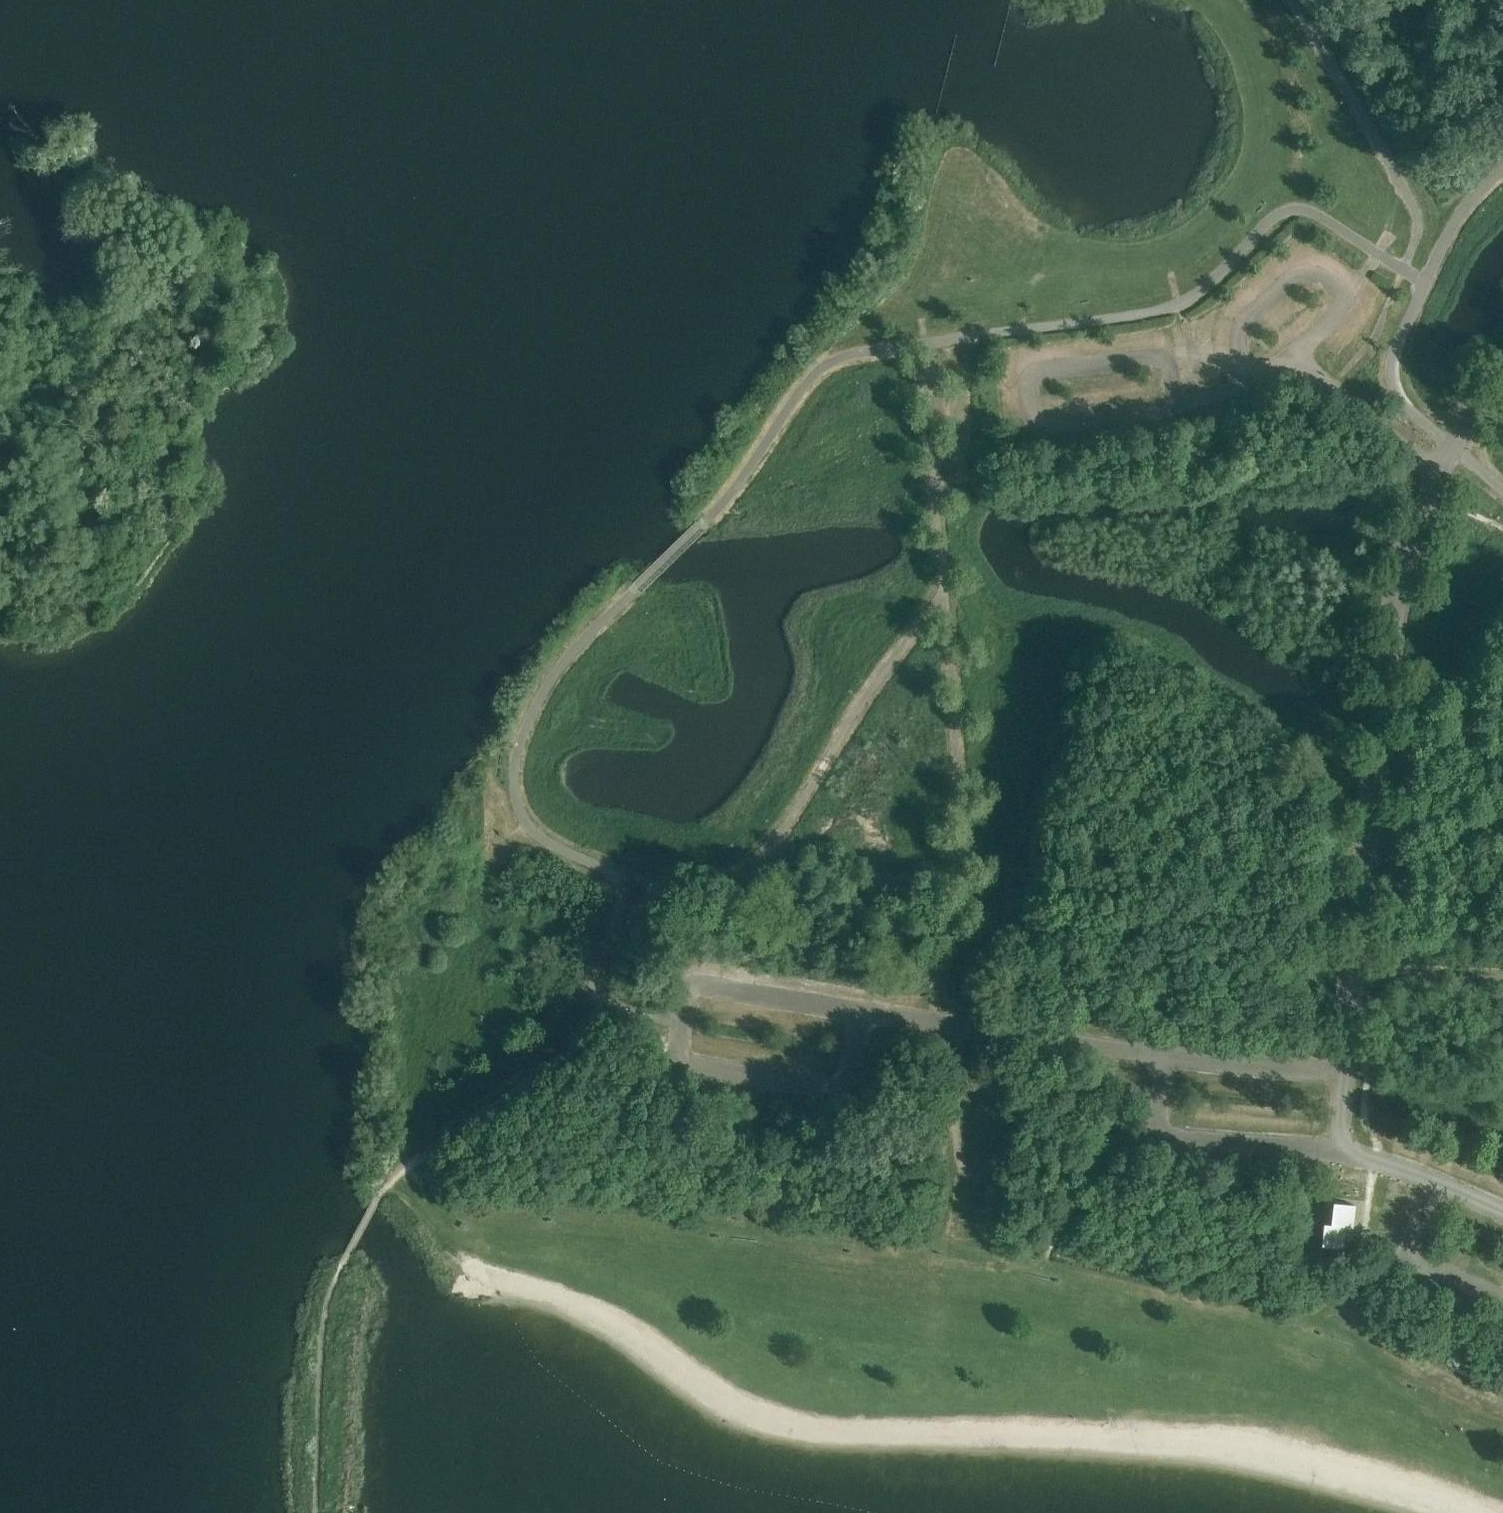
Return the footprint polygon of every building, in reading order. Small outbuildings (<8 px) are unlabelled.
[(1325,1225),(1322,1246),(1343,1249),(1346,1227),(1352,1228),(1355,1205),(1334,1204),(1332,1226),(1325,1225)]
